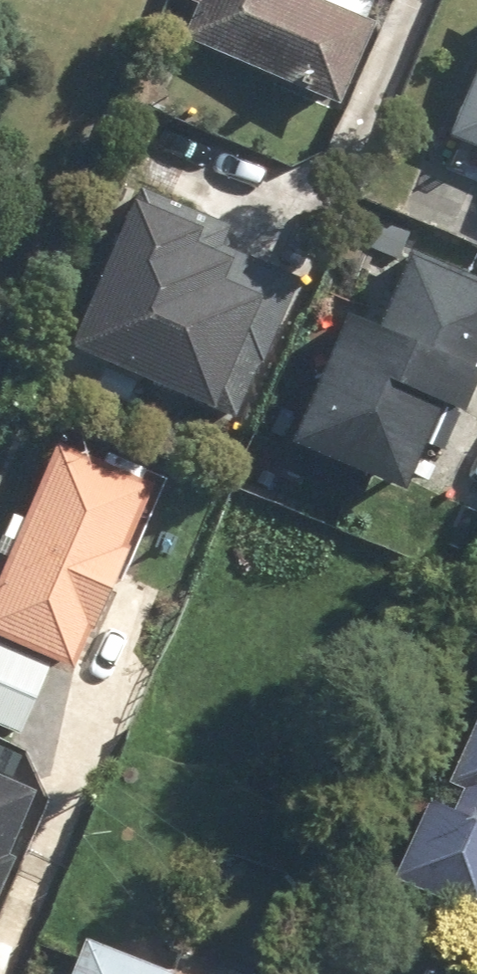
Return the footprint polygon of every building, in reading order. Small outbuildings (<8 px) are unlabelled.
[(188,38),(347,98),(385,0),(202,0),(188,38)] [(453,138),(476,148),(476,81),(453,138)] [(236,225),(147,186),(75,346),(106,360),(97,381),(137,399),(149,373),(249,418),(311,279),(228,242),(236,225)] [(297,437),(407,487),(441,411),(393,389),(401,373),(473,406),(476,397),(476,283),(409,253),(377,323),(354,312),(297,437)] [(164,480),(63,434),(0,571),(0,631),(59,658),(79,667),(164,480)] [(59,658),(0,631),(0,722),(25,733),(59,658)] [(464,783),(454,804),(439,797),(400,881),(476,917),(476,716),(449,776),(464,783)] [(40,788),(0,773),(0,897),(40,788)] [(179,963),(90,930),(73,973),(175,973),(179,963)]
